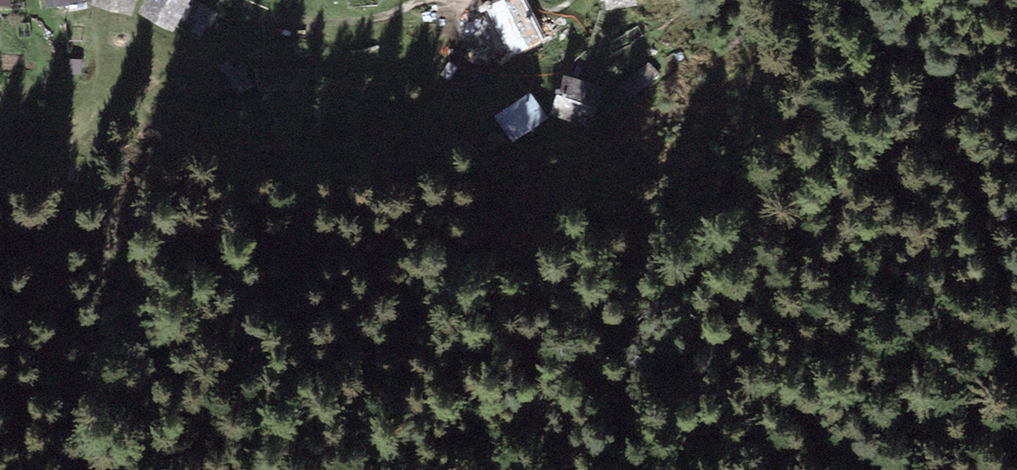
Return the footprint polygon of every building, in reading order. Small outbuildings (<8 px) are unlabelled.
[(48,12),(90,8),(90,0),(47,0),(48,12)] [(93,3),(133,15),(138,0),(94,0),(93,3)] [(140,12),(172,30),(187,0),(147,0),(140,12)] [(608,9),(637,5),(637,0),(608,0),(608,9)] [(217,17),(201,6),(194,16),(198,19),(190,31),(202,39),(217,17)] [(635,26),(609,47),(613,56),(629,45),(642,38),(635,26)] [(530,51),(516,29),(496,41),(510,63),(530,51)] [(228,60),(218,65),(235,96),(254,86),(242,65),(233,70),(228,60)] [(647,62),(620,84),(630,96),(657,74),(647,62)] [(601,83),(562,71),(549,110),(588,122),(601,83)] [(545,118),(521,82),(485,106),(510,142),(545,118)]
